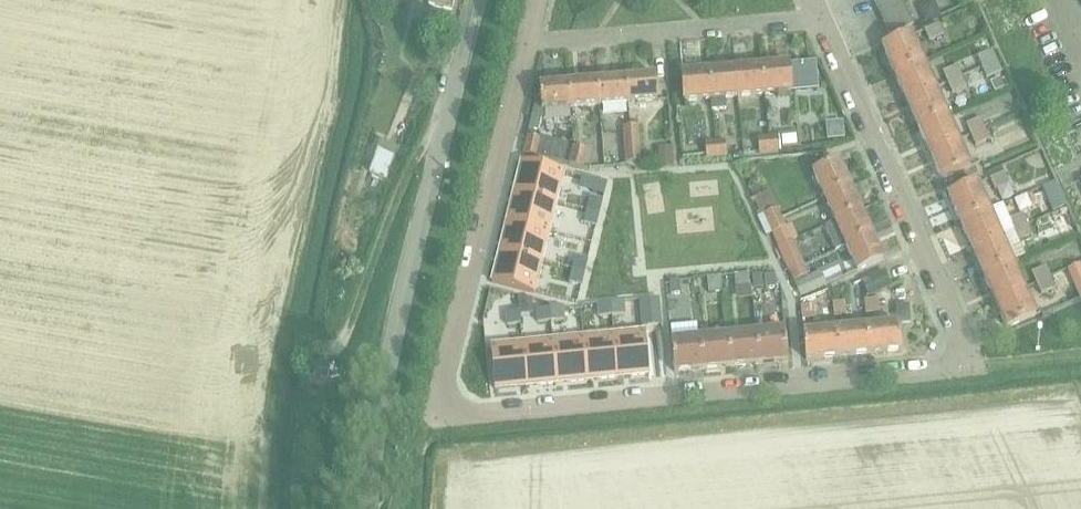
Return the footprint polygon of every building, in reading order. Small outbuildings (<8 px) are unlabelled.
[(429,5),(452,10),(454,0),(430,0),(429,5)] [(879,11),(902,0),(874,0),(879,11)] [(879,11),(884,23),(908,13),(902,0),(879,11)] [(919,6),(926,21),(941,14),(935,0),(932,0),(919,6)] [(914,25),(908,13),(884,23),(890,36),(914,25)] [(939,24),(924,31),(928,41),(943,35),(939,24)] [(883,49),(895,76),(924,63),(912,36),(883,49)] [(997,61),(992,49),(977,55),(982,67),(997,61)] [(982,67),(986,78),(1001,72),(997,61),(982,67)] [(788,64),(761,67),(764,95),(791,93),(818,90),(815,62),(788,64)] [(895,76),(907,102),(935,89),(924,63),(895,76)] [(957,66),(943,72),(947,83),(962,76),(958,66),(957,66)] [(735,69),(738,97),(764,95),(761,67),(735,69)] [(709,72),(712,100),(738,97),(735,69),(709,72)] [(978,70),(947,83),(952,93),(967,87),(966,85),(981,79),(978,70)] [(685,102),(712,100),(709,72),(682,74),(685,102)] [(626,79),(628,104),(657,101),(655,76),(626,79)] [(597,81),(599,106),(628,104),(626,79),(597,81)] [(569,84),(571,109),(599,106),(597,81),(569,84)] [(541,111),(571,109),(569,84),(539,86),(541,111)] [(907,102),(918,128),(947,115),(935,89),(907,102)] [(918,128),(930,154),(958,141),(947,115),(918,128)] [(966,124),(971,135),(985,129),(980,118),(966,124)] [(843,123),(826,124),(828,141),(844,140),(843,123)] [(642,164),(639,127),(623,128),(626,165),(642,164)] [(990,139),(985,129),(971,135),(976,145),(990,139)] [(527,135),(522,154),(537,158),(541,140),(541,139),(537,137),(527,135)] [(768,137),(770,153),(781,152),(779,136),(768,137)] [(760,154),(770,153),(768,137),(759,138),(760,154)] [(541,140),(537,158),(563,164),(567,145),(541,139),(541,140)] [(726,141),(716,142),(717,157),(727,156),(726,141)] [(970,168),(958,141),(930,154),(942,180),(970,168)] [(706,158),(717,157),(716,142),(704,143),(706,158)] [(380,143),(369,172),(386,179),(395,155),(394,155),(396,149),(380,143)] [(674,167),(672,147),(657,148),(659,169),(674,167)] [(584,170),(588,151),(573,148),(569,167),(584,170)] [(521,159),(513,190),(556,200),(563,169),(521,159)] [(814,175),(825,200),(850,188),(839,164),(814,175)] [(1009,183),(1005,172),(990,178),(994,189),(1009,183)] [(607,182),(595,179),(591,192),(604,195),(607,182)] [(949,197),(961,223),(989,211),(989,210),(977,184),(949,197)] [(825,200),(836,224),(861,212),(850,188),(825,200)] [(513,190),(506,220),(549,230),(556,200),(513,190)] [(750,200),(763,228),(782,219),(769,191),(750,200)] [(1061,194),(1048,200),(1053,211),(1066,205),(1061,194)] [(590,197),(587,210),(599,213),(603,200),(590,197)] [(961,223),(972,249),(1001,237),(1001,236),(1013,230),(1013,231),(1027,225),(1022,214),(1009,220),(1002,204),(989,210),(989,211),(961,223)] [(587,210),(583,223),(596,226),(599,213),(587,210)] [(836,224),(825,229),(836,253),(847,248),(872,236),(861,212),(836,224)] [(782,219),(763,228),(767,236),(786,227),(782,219)] [(506,220),(499,249),(542,260),(549,230),(506,220)] [(1027,225),(1013,231),(1018,242),(1032,235),(1027,225)] [(775,239),(779,248),(792,242),(795,241),(791,232),(775,239)] [(883,261),(872,236),(847,248),(858,272),(883,261)] [(972,249),(984,275),(1012,262),(1001,237),(972,249)] [(792,242),(779,248),(782,256),(786,264),(799,257),(792,242)] [(499,249),(492,279),(534,290),(542,260),(499,249)] [(576,256),(573,269),(584,272),(587,259),(576,256)] [(785,265),(789,273),(804,267),(799,257),(785,265)] [(984,275),(995,301),(1024,288),(1012,262),(984,275)] [(1046,266),(1031,273),(1036,283),(1051,277),(1046,266)] [(808,275),(804,267),(789,273),(794,282),(808,275)] [(573,269),(569,282),(581,285),(584,272),(573,269)] [(820,272),(794,283),(800,296),(825,285),(820,272)] [(735,288),(751,286),(749,273),(734,275),(735,288)] [(869,294),(889,284),(884,274),(864,284),(869,294)] [(722,293),(721,275),(706,277),(708,294),(722,293)] [(761,276),(751,276),(752,290),(762,290),(761,276)] [(774,276),(764,276),(765,289),(774,288),(774,276)] [(1056,288),(1051,277),(1036,283),(1041,294),(1056,288)] [(679,280),(669,281),(670,294),(680,293),(679,280)] [(1036,315),(1024,288),(995,301),(1007,328),(1036,315)] [(658,298),(639,300),(641,321),(660,320),(658,298)] [(865,299),(866,314),(878,313),(878,298),(865,299)] [(833,301),(834,317),(846,316),(845,301),(833,301)] [(801,305),(802,320),(813,319),(812,304),(801,305)] [(624,311),(614,312),(615,324),(625,323),(624,311)] [(613,313),(602,313),(603,325),(614,324),(613,313)] [(563,317),(552,318),(553,329),(564,329),(563,317)] [(552,318),(541,319),(542,330),(553,329),(552,318)] [(521,320),(511,321),(512,333),(522,332),(521,320)] [(867,327),(869,353),(902,350),(899,324),(867,327)] [(836,330),(838,357),(869,353),(867,327),(836,330)] [(647,329),(615,332),(619,375),(651,372),(647,329)] [(806,360),(838,357),(836,330),(804,333),(806,360)] [(756,334),(759,364),(788,361),(785,331),(756,334)] [(615,332),(585,336),(588,379),(619,375),(615,332)] [(728,337),(731,367),(759,364),(756,334),(728,337)] [(585,336),(554,338),(558,381),(588,379),(585,336)] [(700,339),(703,370),(731,367),(728,337),(700,339)] [(554,338),(523,341),(527,384),(558,381),(554,338)] [(674,373),(703,370),(700,339),(671,342),(674,373)] [(523,341),(492,344),(496,387),(527,384),(523,341)] [(314,367),(312,377),(327,379),(329,369),(329,364),(314,362),(314,367)]
